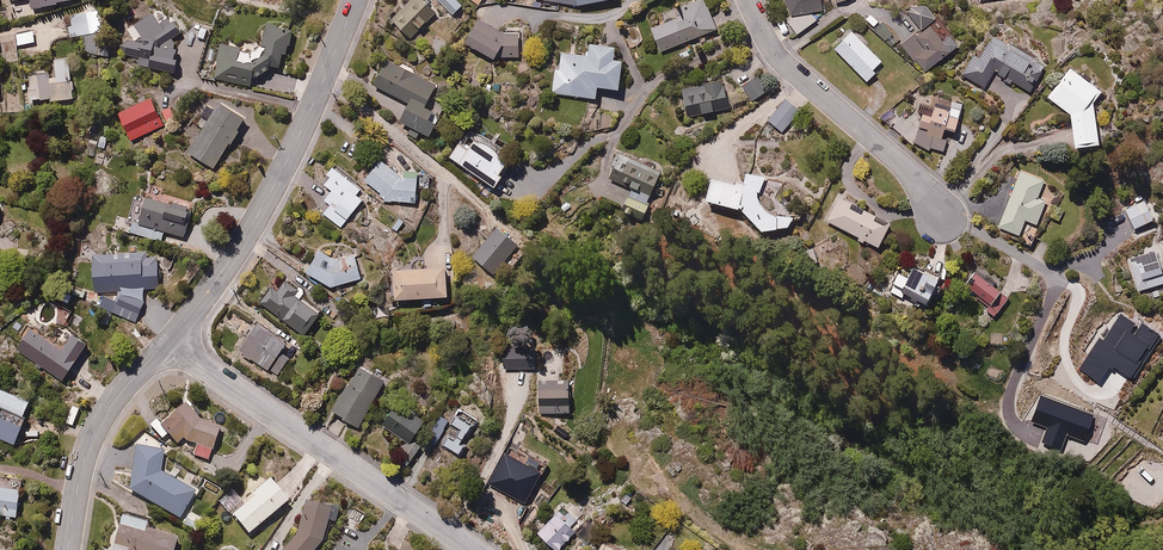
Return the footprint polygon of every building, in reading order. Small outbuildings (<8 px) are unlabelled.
[(35,14),(83,5),(82,0),(32,0),(35,14)] [(426,0),(412,0),(394,19),(414,37),(438,11),(426,0)] [(453,16),(463,7),(457,0),(440,0),(453,16)] [(717,30),(705,0),(690,0),(679,5),(683,15),(654,27),(664,52),(717,30)] [(794,17),(788,19),(799,34),(819,19),(815,14),(824,12),(822,0),(787,0),(794,17)] [(906,10),(923,30),(903,47),(925,73),(958,46),(948,35),(945,38),(933,24),(939,19),(923,0),(919,0),(906,10)] [(85,11),(69,14),(71,24),(67,25),(70,38),(90,34),(85,11)] [(136,25),(127,24),(124,45),(156,52),(152,69),(177,74),(180,57),(174,56),(180,26),(172,17),(164,25),(151,11),(136,25)] [(505,32),(482,19),(468,44),(495,59),(524,58),(523,31),(505,32)] [(252,79),(267,82),(280,73),(283,56),(289,57),(295,30),(267,25),(262,49),(221,41),(214,77),(251,85),(252,79)] [(876,70),(885,61),(854,29),(834,47),(868,82),(878,72),(876,70)] [(36,30),(15,34),(17,46),(38,42),(36,30)] [(982,54),(976,50),(961,75),(987,91),(997,74),(1030,94),(1047,67),(994,34),(982,54)] [(558,51),(553,91),(599,97),(600,86),(623,88),(626,61),(617,60),(619,47),(589,43),(588,55),(558,51)] [(379,89),(410,105),(401,124),(432,138),(444,113),(427,105),(438,83),(392,61),(379,89)] [(1072,66),(1049,97),(1072,114),(1076,147),(1101,144),(1096,103),(1105,91),(1072,66)] [(49,83),(48,72),(31,73),(32,91),(29,91),(29,98),(50,97),(50,100),(72,97),(70,81),(49,83)] [(760,75),(743,84),(752,100),(769,91),(760,75)] [(724,78),(682,87),(688,116),(730,107),(724,78)] [(150,96),(118,112),(134,142),(165,126),(150,96)] [(803,110),(790,99),(771,121),(784,132),(803,110)] [(249,118),(220,101),(190,154),(218,170),(249,118)] [(951,110),(927,104),(917,143),(947,151),(950,139),(947,138),(949,129),(958,131),(964,108),(952,105),(951,110)] [(473,144),(464,138),(451,156),(498,190),(508,177),(503,173),(510,162),(477,139),(473,144)] [(663,171),(623,153),(612,177),(652,195),(663,171)] [(403,177),(384,162),(368,182),(388,200),(419,203),(420,178),(403,177)] [(362,188),(334,167),(328,174),(332,177),(318,196),(331,205),(323,215),(342,229),(365,199),(358,193),(362,188)] [(1023,236),(1029,221),(1040,225),(1049,201),(1041,198),(1049,179),(1023,169),(1002,229),(1023,236)] [(716,178),(709,201),(747,211),(766,232),(795,228),(800,216),(793,218),(786,218),(780,216),(772,211),(768,204),(766,196),(767,187),(772,178),(758,171),(750,188),(716,178)] [(653,204),(632,194),(625,209),(646,219),(653,204)] [(840,194),(827,221),(883,249),(894,226),(879,218),(881,215),(840,194)] [(147,197),(139,224),(185,238),(193,211),(147,197)] [(1147,199),(1125,210),(1134,230),(1157,219),(1147,199)] [(406,222),(399,216),(391,226),(398,232),(406,222)] [(522,243),(499,224),(474,256),(497,275),(522,243)] [(95,253),(97,291),(162,288),(160,256),(148,257),(148,250),(95,253)] [(323,251),(309,272),(333,288),(363,278),(356,255),(340,260),(323,251)] [(1137,259),(1148,289),(1162,284),(1162,266),(1158,252),(1137,259)] [(944,279),(909,263),(895,293),(930,309),(944,279)] [(448,267),(394,269),(395,299),(450,296),(448,267)] [(968,286),(993,306),(989,311),(997,318),(1013,299),(980,272),(968,286)] [(269,281),(256,299),(307,334),(321,314),(294,295),(298,289),(286,280),(280,289),(269,281)] [(147,301),(121,290),(116,302),(119,303),(115,312),(139,322),(147,301)] [(1099,338),(1079,369),(1099,383),(1109,368),(1112,370),(1114,367),(1133,378),(1161,335),(1142,323),(1135,335),(1130,332),(1136,323),(1120,314),(1104,340),(1099,338)] [(290,340),(258,321),(239,353),(279,377),(291,356),(283,352),(290,340)] [(34,325),(17,348),(65,381),(91,344),(71,330),(62,344),(34,325)] [(535,368),(534,348),(504,348),(504,369),(535,368)] [(388,385),(363,368),(334,411),(358,428),(388,385)] [(32,400),(0,387),(0,437),(18,444),(29,417),(26,416),(32,400)] [(572,388),(540,388),(540,414),(573,414),(572,388)] [(1093,415),(1041,395),(1031,421),(1048,427),(1042,443),(1061,450),(1066,434),(1085,441),(1093,415)] [(400,403),(385,422),(407,439),(393,457),(407,467),(423,446),(414,439),(426,423),(400,403)] [(201,419),(190,404),(163,424),(180,446),(185,441),(198,445),(195,454),(210,460),(222,427),(201,419)] [(475,425),(455,412),(448,422),(462,431),(455,441),(451,439),(447,445),(462,455),(467,447),(463,444),(475,425)] [(164,451),(139,448),(133,495),(185,521),(200,492),(162,473),(164,451)] [(289,503),(271,480),(231,512),(249,535),(289,503)] [(0,486),(0,515),(19,518),(23,490),(0,486)] [(570,503),(539,533),(556,549),(558,549),(587,521),(570,503)] [(308,504),(301,532),(286,549),(318,549),(325,542),(332,510),(308,504)] [(179,539),(149,530),(151,522),(124,514),(113,549),(175,549),(179,539)]
